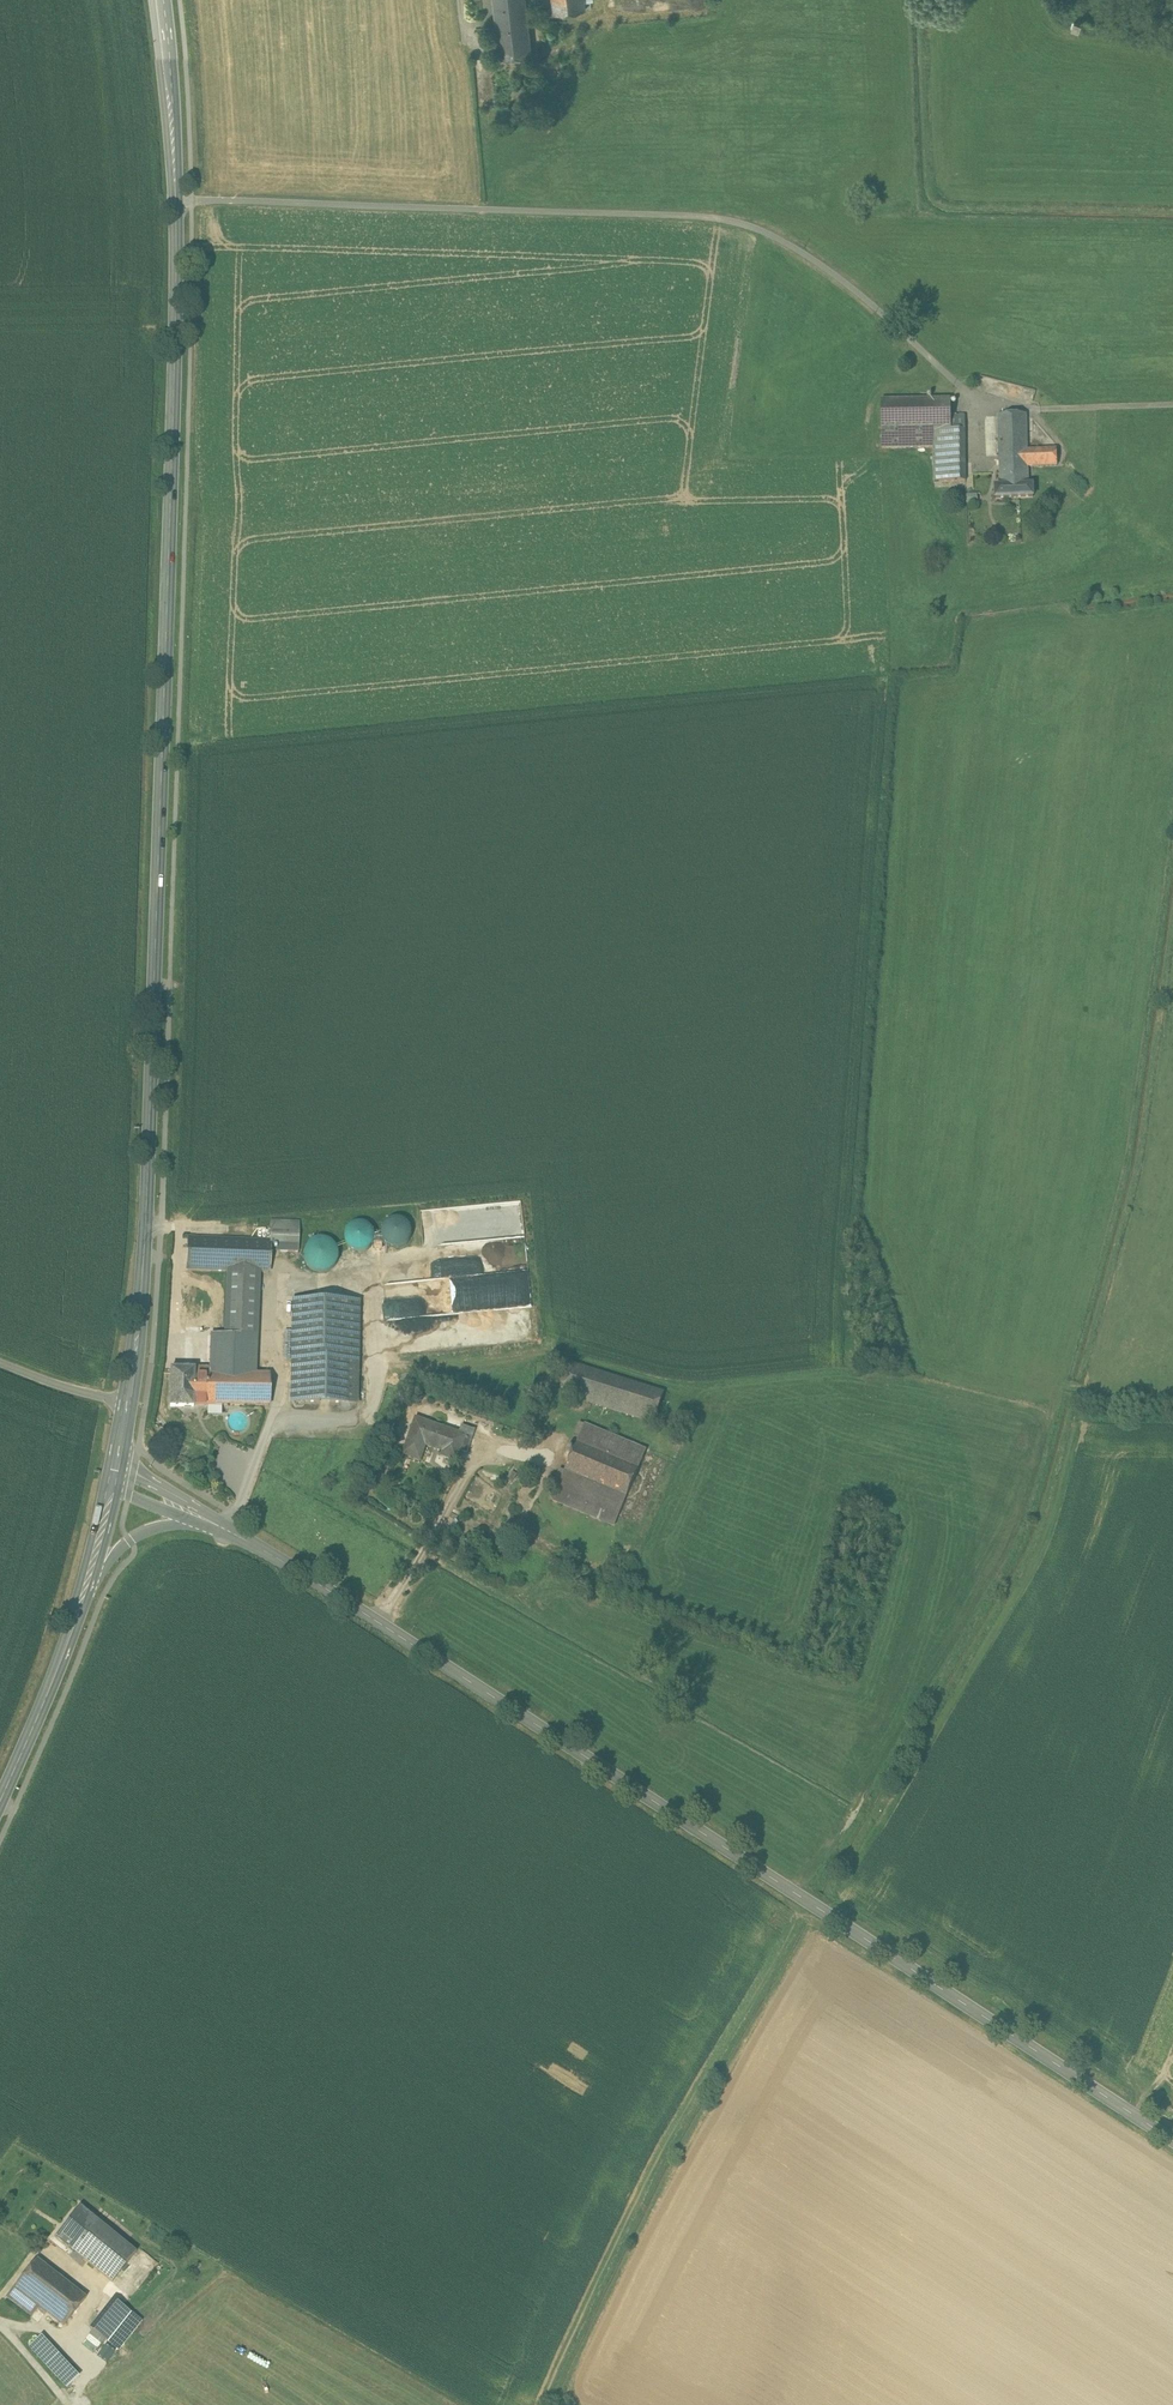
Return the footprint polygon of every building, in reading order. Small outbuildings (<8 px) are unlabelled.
[(496,27),(528,23),(525,0),(493,0),(496,27)] [(553,13),(586,9),(585,2),(584,0),(552,0),(553,13)] [(1073,18),(1071,25),(1078,27),(1080,20),(1073,18)] [(528,23),(496,27),(500,58),(531,54),(528,23)] [(951,398),(881,399),(882,430),(951,429),(951,415),(951,398)] [(1026,414),(998,415),(1000,468),(1028,466),(1057,465),(1056,449),(1027,450),(1026,414)] [(965,429),(951,429),(882,430),(882,448),(933,447),(933,437),(947,437),(947,471),(966,470),(965,429)] [(947,471),(947,437),(933,437),(933,447),(934,481),(966,481),(966,470),(947,471)] [(1001,486),(1029,485),(1028,466),(1000,468),(1001,486)] [(1029,485),(1001,486),(995,486),(996,498),(1033,497),(1033,485),(1029,485)] [(968,503),(978,502),(978,494),(967,495),(968,503)] [(411,1237),(412,1232),(411,1226),(408,1221),(403,1218),(397,1217),(391,1218),(387,1221),(383,1226),(382,1232),(383,1238),(387,1243),(392,1246),(398,1247),(403,1246),(408,1242),(411,1237)] [(300,1221),(271,1220),(270,1239),(270,1250),(299,1251),(300,1221)] [(374,1241),(375,1235),(374,1230),(371,1225),(366,1222),(360,1220),(354,1222),(350,1225),(346,1230),(345,1236),(346,1242),(350,1246),(355,1250),(361,1251),(366,1249),(371,1246),(374,1241)] [(270,1239),(190,1235),(188,1269),(223,1270),(227,1271),(259,1271),(269,1272),(270,1250),(270,1239)] [(338,1260),(340,1253),(338,1247),(334,1241),(328,1237),(322,1236),(315,1237),(309,1241),(305,1247),(304,1254),(306,1261),(310,1266),(315,1270),(322,1271),(329,1270),(335,1266),(338,1260)] [(259,1271),(227,1271),(225,1333),(257,1335),(259,1271)] [(499,1294),(494,1295),(495,1301),(511,1298),(509,1283),(490,1286),(491,1291),(499,1290),(499,1294)] [(359,1301),(294,1300),(293,1400),(357,1401),(359,1301)] [(225,1333),(211,1333),(210,1368),(210,1371),(222,1372),(223,1347),(257,1348),(257,1335),(225,1333)] [(664,1392),(573,1363),(570,1372),(563,1394),(655,1423),(664,1392)] [(198,1368),(171,1368),(170,1406),(194,1406),(194,1403),(206,1403),(206,1371),(198,1371),(198,1368)] [(269,1372),(222,1372),(210,1371),(206,1371),(206,1403),(270,1404),(269,1372)] [(459,1434),(432,1424),(433,1423),(416,1417),(409,1438),(410,1439),(406,1448),(422,1455),(426,1444),(444,1451),(443,1455),(454,1459),(455,1456),(457,1449),(468,1452),(472,1439),(459,1434)] [(572,1441),(577,1443),(577,1442),(585,1424),(580,1422),(572,1441)] [(647,1450),(585,1424),(577,1442),(639,1468),(647,1450)] [(476,1430),(462,1425),(459,1434),(472,1439),(476,1430)] [(639,1468),(577,1442),(577,1443),(565,1471),(627,1497),(639,1468)] [(422,1455),(406,1448),(404,1454),(420,1459),(422,1455)] [(553,1487),(558,1489),(565,1471),(560,1469),(553,1487)] [(627,1497),(565,1471),(558,1489),(557,1489),(567,1493),(563,1502),(615,1525),(627,1497)] [(563,1502),(567,1493),(557,1489),(553,1500),(561,1504),(563,1502)] [(80,2205),(55,2237),(70,2248),(95,2217),(80,2205)] [(95,2217),(70,2248),(76,2252),(84,2258),(112,2282),(137,2252),(95,2217)] [(84,2258),(76,2252),(72,2258),(79,2264),(84,2258)] [(86,2297),(37,2258),(14,2286),(40,2307),(64,2325),(86,2297)] [(40,2307),(14,2286),(6,2296),(32,2316),(40,2307)] [(114,2298),(91,2328),(107,2340),(130,2311),(114,2298)] [(77,2376),(41,2337),(31,2347),(66,2386),(77,2376)]
